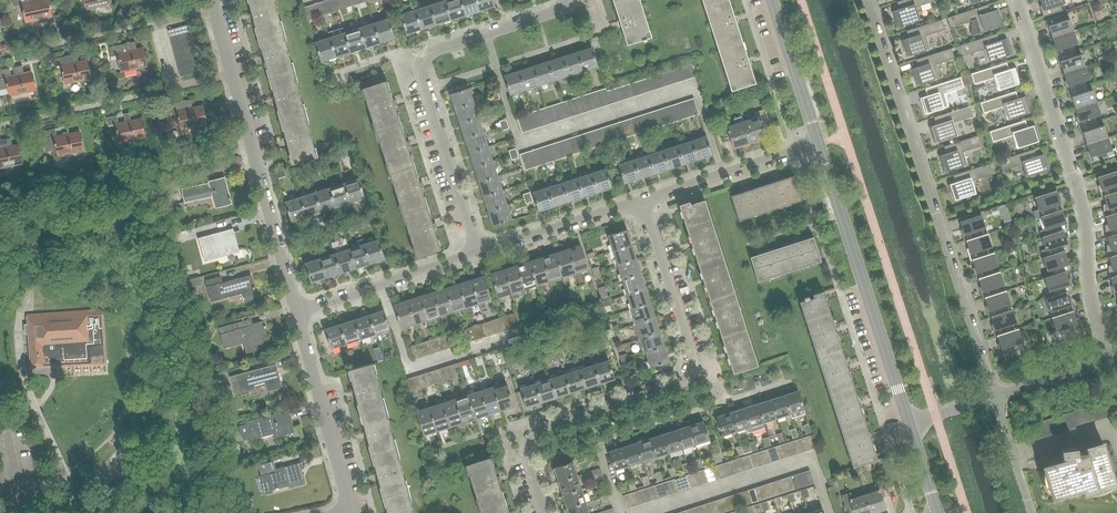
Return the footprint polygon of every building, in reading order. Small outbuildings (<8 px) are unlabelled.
[(48,0),(12,0),(13,6),(22,4),(26,22),(52,17),(48,0)] [(112,4),(111,0),(84,0),(86,9),(112,4)] [(282,31),(274,0),(248,0),(258,37),(282,31)] [(322,1),(326,14),(332,12),(328,0),(326,0),(322,1)] [(332,12),(338,10),(335,0),(328,0),(332,12)] [(338,10),(344,8),(342,0),(335,0),(338,10)] [(344,8),(350,6),(348,0),(342,0),(344,8)] [(445,0),(430,5),(437,25),(441,26),(442,23),(451,20),(451,21),(452,21),(445,0)] [(445,0),(452,21),(456,21),(456,19),(465,15),(466,16),(461,0),(445,0)] [(481,11),(477,0),(461,0),(466,16),(471,16),(471,13),(480,10),(480,11),(481,11)] [(481,11),(485,12),(486,9),(496,5),(494,0),(477,0),(481,11)] [(625,37),(627,45),(642,40),(643,42),(648,41),(647,39),(651,37),(639,0),(621,0),(614,2),(620,21),(618,21),(620,27),(622,27),(625,37)] [(704,6),(718,48),(742,41),(737,23),(738,22),(737,16),(734,17),(729,0),(723,0),(704,6)] [(892,12),(897,28),(921,20),(917,7),(936,1),(936,0),(904,0),(897,2),(900,9),(892,12)] [(1064,0),(1040,0),(1043,9),(1041,10),(1043,17),(1062,11),(1060,5),(1065,4),(1064,0)] [(322,1),(316,3),(320,16),(326,14),(322,1)] [(316,3),(310,5),(314,18),(320,16),(316,3)] [(310,5),(303,7),(308,20),(314,18),(310,5)] [(430,5),(415,10),(422,29),(422,30),(427,31),(427,28),(436,25),(437,25),(430,5)] [(988,5),(952,16),(948,18),(951,26),(955,25),(956,27),(975,20),(979,33),(1003,25),(998,10),(990,12),(988,5)] [(412,33),(422,29),(415,10),(401,14),(407,35),(412,35),(412,33)] [(1049,27),(1052,38),(1074,31),(1070,19),(1065,20),(1064,15),(1045,21),(1047,28),(1049,27)] [(381,43),(386,44),(386,41),(396,38),(389,18),(374,23),(380,43),(381,43)] [(909,38),(901,41),(907,57),(930,49),(926,36),(946,30),(942,20),(907,31),(909,38)] [(371,46),(380,43),(374,23),(359,28),(366,47),(366,48),(370,49),(371,46)] [(191,31),(189,24),(168,30),(170,37),(191,31)] [(1096,27),(1089,29),(1092,36),(1099,34),(1096,27)] [(343,28),(328,33),(330,37),(336,57),(336,58),(341,58),(341,55),(351,52),(345,32),(343,28)] [(356,50),(366,47),(359,28),(345,32),(351,52),(351,53),(356,53),(356,50)] [(193,38),(191,31),(170,37),(172,44),(193,38)] [(294,72),(282,31),(258,37),(270,78),(294,72)] [(1074,31),(1052,38),(1056,50),(1054,50),(1056,57),(1075,51),(1073,45),(1078,44),(1074,31)] [(997,34),(962,45),(957,47),(960,57),(985,49),(989,62),(1012,54),(1007,38),(999,41),(997,34)] [(326,60),(336,57),(330,37),(315,42),(321,62),(326,63),(326,60)] [(172,44),(173,50),(195,44),(193,38),(172,44)] [(122,72),(147,67),(143,48),(137,49),(135,41),(109,47),(110,55),(118,54),(122,72)] [(742,41),(718,48),(731,91),(756,83),(750,65),(752,64),(750,58),(748,59),(742,41)] [(173,50),(175,57),(197,52),(195,44),(173,50)] [(577,53),(583,71),(592,68),(593,71),(599,69),(592,48),(577,53)] [(916,60),(918,67),(911,69),(916,85),(939,78),(935,65),(955,59),(951,48),(916,60)] [(1060,62),(1064,74),(1085,67),(1081,54),(1077,56),(1075,51),(1056,57),(1058,63),(1060,62)] [(199,59),(197,52),(175,57),(177,65),(199,59)] [(562,57),(569,79),(570,79),(569,76),(577,73),(578,76),(584,74),(583,71),(577,53),(562,57)] [(62,66),(66,84),(91,78),(87,60),(76,62),(74,60),(73,55),(53,59),(55,67),(62,66)] [(548,62),(554,81),(562,78),(563,81),(569,79),(562,57),(548,62)] [(200,66),(199,59),(177,65),(179,71),(200,66)] [(533,67),(539,85),(548,82),(549,85),(555,83),(554,81),(548,62),(533,67)] [(1016,67),(1009,70),(1006,63),(971,74),(974,85),(994,78),(998,91),(1021,83),(1016,67)] [(690,79),(696,77),(692,64),(686,66),(690,79)] [(10,96),(35,91),(31,71),(24,73),(22,65),(0,70),(0,89),(8,88),(10,96)] [(202,71),(200,66),(179,71),(181,77),(202,71)] [(690,79),(686,66),(680,68),(684,81),(690,79)] [(518,71),(524,90),(533,87),(534,90),(540,88),(539,85),(533,67),(518,71)] [(1065,86),(1068,92),(1087,86),(1085,81),(1089,79),(1085,67),(1064,74),(1067,85),(1065,86)] [(684,81),(680,68),(674,70),(678,83),(684,81)] [(678,83),(674,70),(667,72),(671,85),(678,83)] [(509,94),(510,94),(518,92),(519,95),(525,93),(524,90),(518,71),(503,76),(509,94)] [(305,114),(294,72),(270,78),(281,120),(305,114)] [(671,85),(667,72),(661,74),(665,87),(671,85)] [(665,87),(661,74),(655,76),(659,89),(665,87)] [(659,89),(655,76),(649,78),(653,91),(659,89)] [(925,89),(928,96),(920,98),(925,114),(949,107),(945,94),(964,88),(961,77),(925,89)] [(653,91),(649,78),(642,80),(646,93),(653,91)] [(646,93),(642,80),(636,82),(640,95),(646,93)] [(387,81),(363,89),(377,131),(400,123),(394,105),(396,105),(395,100),(393,100),(387,81)] [(640,95),(636,82),(630,84),(634,97),(640,95)] [(634,97),(630,84),(624,86),(628,99),(634,97)] [(628,99),(624,86),(617,88),(621,101),(628,99)] [(1075,109),(1097,102),(1093,90),(1088,91),(1087,86),(1068,92),(1070,98),(1071,98),(1075,109)] [(455,109),(477,102),(476,102),(474,102),(471,94),(474,93),(472,87),(450,94),(455,109)] [(615,103),(611,90),(606,91),(606,88),(604,89),(609,105),(615,103)] [(621,101),(617,88),(611,90),(615,103),(621,101)] [(609,105),(604,89),(598,91),(603,107),(609,105)] [(500,100),(497,90),(490,93),(493,102),(500,100)] [(603,107),(598,91),(591,93),(596,109),(603,107)] [(1018,99),(1016,92),(980,103),(984,113),(1003,107),(1007,120),(1031,112),(1026,96),(1018,99)] [(596,109),(591,93),(585,95),(590,111),(596,109)] [(590,111),(585,95),(579,97),(584,113),(590,111)] [(584,113),(579,97),(573,99),(578,115),(584,113)] [(693,116),(699,114),(694,98),(688,100),(693,116)] [(578,115),(573,99),(566,101),(571,117),(578,115)] [(179,102),(168,104),(170,113),(178,112),(182,130),(207,124),(203,105),(193,107),(191,100),(179,102)] [(693,116),(688,100),(682,102),(687,118),(693,116)] [(571,117),(566,101),(560,103),(565,119),(571,117)] [(460,124),(481,117),(481,116),(478,117),(476,109),(479,108),(477,102),(455,109),(460,124)] [(687,118),(682,102),(675,104),(681,120),(687,118)] [(1079,128),(1098,121),(1096,116),(1101,115),(1097,102),(1075,109),(1079,121),(1077,121),(1079,128)] [(565,119),(560,103),(554,105),(559,121),(565,119)] [(681,120),(675,104),(669,106),(674,122),(681,120)] [(559,121),(554,105),(548,107),(553,123),(559,121)] [(674,122),(669,106),(663,108),(668,124),(674,122)] [(935,118),(937,125),(929,127),(935,143),(958,136),(954,123),(974,117),(970,106),(935,118)] [(553,123),(548,107),(542,109),(546,125),(553,123)] [(668,124),(663,108),(657,110),(662,126),(668,124)] [(546,125),(542,109),(535,111),(540,127),(546,125)] [(756,118),(744,122),(750,143),(768,138),(763,124),(770,121),(766,109),(754,112),(756,118)] [(662,126),(657,110),(651,112),(656,128),(662,126)] [(540,127),(535,111),(529,113),(534,129),(540,127)] [(656,128),(651,112),(644,114),(649,130),(656,128)] [(120,142),(146,137),(142,118),(131,120),(129,113),(122,114),(124,122),(117,124),(116,116),(107,118),(109,126),(116,125),(120,142)] [(534,129),(529,113),(523,115),(528,131),(534,129)] [(317,158),(305,114),(281,120),(293,164),(310,160),(310,162),(315,161),(314,159),(317,158)] [(649,130),(644,114),(638,116),(643,132),(649,130)] [(528,131),(523,115),(517,117),(522,133),(528,131)] [(643,132),(638,116),(632,118),(637,134),(643,132)] [(464,139),(483,132),(481,124),(483,123),(481,117),(460,124),(464,139)] [(637,134),(632,118),(626,120),(631,136),(637,134)] [(509,129),(506,120),(499,122),(502,131),(509,129)] [(631,136),(626,120),(619,122),(625,138),(631,136)] [(734,148),(750,143),(744,122),(732,126),(730,121),(719,124),(723,136),(729,134),(734,148)] [(1035,125),(1027,128),(1025,121),(990,132),(993,142),(1013,136),(1017,149),(1040,141),(1035,125)] [(1087,145),(1108,138),(1104,125),(1100,127),(1098,121),(1079,128),(1081,134),(1083,133),(1087,145)] [(625,138),(619,122),(613,124),(618,140),(625,138)] [(406,141),(400,123),(377,131),(390,173),(414,165),(408,148),(410,147),(408,141),(406,141)] [(618,140),(613,124),(607,126),(612,142),(618,140)] [(612,142),(607,126),(601,128),(606,144),(612,142)] [(606,144),(601,128),(595,130),(600,146),(606,144)] [(58,155),(84,150),(80,131),(57,136),(55,129),(45,131),(47,139),(45,139),(45,143),(46,143),(47,147),(51,149),(54,148),(57,148),(58,155)] [(600,146),(595,130),(588,132),(593,148),(600,146)] [(488,137),(486,131),(483,132),(464,139),(469,153),(488,147),(485,138),(488,137)] [(593,148),(588,132),(582,134),(587,150),(593,148)] [(587,150),(582,134),(576,136),(581,152),(587,150)] [(944,147),(946,154),(939,156),(944,172),(967,164),(963,152),(983,146),(980,135),(944,147)] [(581,152),(576,136),(570,138),(575,154),(581,152)] [(697,160),(712,155),(706,137),(698,139),(697,136),(691,138),(691,142),(697,160)] [(22,163),(18,144),(12,145),(11,138),(0,140),(0,167),(22,163)] [(575,154),(570,138),(563,141),(569,156),(575,154)] [(1112,150),(1108,138),(1087,145),(1090,156),(1088,157),(1091,163),(1110,157),(1108,151),(1112,150)] [(569,156),(563,141),(557,143),(562,158),(569,156)] [(697,160),(691,142),(683,144),(682,141),(676,143),(677,146),(683,164),(697,160)] [(562,158),(557,143),(551,145),(556,160),(562,158)] [(556,160),(551,145),(545,147),(550,162),(556,160)] [(493,152),(491,146),(488,147),(469,153),(474,168),(496,160),(493,161),(490,153),(493,152)] [(668,146),(661,148),(668,169),(683,164),(677,146),(669,148),(668,146)] [(550,162),(545,147),(538,149),(544,164),(550,162)] [(668,169),(661,148),(662,151),(654,154),(653,151),(647,153),(654,174),(668,169)] [(518,158),(516,149),(509,151),(512,161),(518,158)] [(544,164),(538,149),(532,151),(537,166),(544,164)] [(1022,165),(1026,178),(1049,170),(1044,154),(1037,156),(1034,149),(999,161),(1002,171),(1022,165)] [(537,166),(532,151),(526,153),(531,168),(537,166)] [(531,168),(526,153),(520,155),(525,170),(531,168)] [(654,174),(647,153),(646,153),(647,155),(639,158),(638,156),(632,157),(639,178),(654,174)] [(624,183),(639,178),(632,157),(633,160),(625,163),(624,160),(617,162),(624,183)] [(474,168),(479,182),(501,175),(500,174),(498,175),(495,167),(498,166),(496,160),(474,168)] [(948,185),(953,201),(977,193),(973,181),(992,174),(989,164),(953,176),(956,183),(948,185)] [(420,182),(414,165),(390,173),(403,214),(427,206),(421,189),(423,188),(421,182),(420,182)] [(284,169),(275,172),(277,179),(286,176),(284,169)] [(590,171),(591,174),(597,192),(612,187),(606,169),(597,172),(597,169),(590,171)] [(1102,197),(1116,192),(1116,171),(1097,177),(1101,190),(1099,190),(1102,197)] [(582,174),(576,176),(575,176),(576,179),(583,197),(597,192),(591,174),(583,176),(582,174)] [(479,182),(484,197),(505,190),(505,189),(502,190),(500,182),(503,181),(501,175),(479,182)] [(794,176),(762,186),(770,211),(801,200),(794,176)] [(359,177),(344,182),(351,203),(352,203),(351,202),(361,199),(363,201),(366,198),(359,177)] [(216,208),(232,203),(225,178),(209,182),(209,183),(182,189),(185,202),(213,197),(216,208)] [(561,181),(562,183),(568,202),(583,197),(576,179),(568,181),(568,179),(561,181)] [(344,182),(330,187),(337,208),(337,207),(346,204),(348,206),(351,203),(344,182)] [(553,207),(568,202),(562,183),(553,186),(552,183),(546,185),(547,189),(553,207)] [(738,221),(770,211),(762,186),(730,196),(738,221)] [(330,187),(315,192),(322,212),(331,209),(333,211),(337,208),(330,187)] [(538,211),(553,207),(547,189),(539,191),(538,188),(531,190),(538,211)] [(484,197),(489,211),(510,204),(507,205),(505,197),(507,196),(505,190),(484,197)] [(1035,198),(1039,211),(1034,213),(1036,219),(1041,217),(1064,209),(1062,202),(1060,203),(1056,191),(1035,198)] [(315,192),(300,197),(307,217),(317,213),(318,216),(322,212),(315,192)] [(1104,217),(1116,213),(1116,192),(1102,197),(1102,198),(1104,197),(1107,209),(1103,210),(1104,217)] [(532,202),(529,193),(523,195),(526,204),(532,202)] [(173,211),(169,196),(162,198),(165,213),(173,211)] [(307,217),(300,197),(290,201),(285,202),(291,222),(302,218),(304,220),(307,218),(307,217)] [(680,205),(691,241),(715,234),(705,200),(690,205),(689,202),(680,205)] [(494,226),(512,220),(509,211),(512,210),(510,204),(489,211),(494,226)] [(432,223),(427,206),(403,214),(417,257),(441,249),(435,230),(436,229),(434,223),(432,223)] [(1042,238),(1069,229),(1068,221),(1066,222),(1062,210),(1064,210),(1064,209),(1041,217),(1045,230),(1040,232),(1042,238)] [(1106,238),(1116,234),(1116,213),(1104,217),(1104,218),(1105,217),(1109,229),(1105,230),(1106,238)] [(962,235),(964,242),(988,234),(983,235),(981,230),(986,228),(981,215),(960,222),(964,234),(962,235)] [(1069,229),(1042,238),(1046,251),(1051,249),(1052,255),(1043,258),(1070,249),(1070,242),(1067,243),(1064,231),(1069,229)] [(627,230),(609,236),(611,245),(609,246),(611,252),(613,251),(632,245),(627,230)] [(190,238),(188,231),(172,235),(174,243),(190,238)] [(205,261),(239,252),(233,232),(218,236),(217,233),(198,238),(205,261)] [(726,267),(715,234),(691,241),(702,274),(726,267)] [(968,254),(970,261),(994,253),(989,254),(987,249),(992,247),(988,234),(964,242),(966,241),(970,253),(968,254)] [(1107,258),(1116,255),(1116,234),(1106,238),(1107,238),(1111,249),(1107,251),(1107,258)] [(813,237),(782,247),(790,272),(821,262),(813,237)] [(1015,237),(1007,240),(1009,247),(1017,245),(1015,237)] [(371,264),(385,259),(379,239),(364,244),(371,264)] [(348,245),(350,248),(356,268),(371,264),(364,244),(363,241),(348,245)] [(568,249),(576,274),(577,278),(583,277),(581,272),(588,270),(581,245),(568,249)] [(637,259),(632,245),(613,251),(616,259),(613,260),(615,267),(618,266),(618,265),(637,259)] [(758,282),(790,272),(782,247),(750,258),(758,282)] [(341,273),(356,268),(350,248),(335,253),(341,273)] [(555,253),(563,278),(564,282),(570,281),(568,276),(576,274),(568,249),(555,253)] [(1044,278),(1044,279),(1071,270),(1071,262),(1069,263),(1065,252),(1070,250),(1070,249),(1043,258),(1047,271),(1052,270),(1054,275),(1044,278)] [(335,253),(320,258),(327,278),(341,273),(335,253)] [(542,257),(550,282),(551,286),(557,285),(556,280),(563,278),(555,253),(542,257)] [(974,273),(976,280),(1000,272),(995,273),(994,267),(998,266),(994,253),(970,261),(972,260),(976,272),(974,273)] [(1109,279),(1116,276),(1116,255),(1107,258),(1107,259),(1109,258),(1113,270),(1108,271),(1109,279)] [(529,261),(537,286),(539,290),(544,289),(543,285),(550,282),(542,257),(529,261)] [(311,283),(327,278),(320,258),(305,263),(311,283)] [(620,281),(623,280),(622,280),(641,274),(637,259),(618,265),(618,266),(621,274),(618,275),(620,281)] [(516,265),(524,290),(526,295),(531,293),(530,289),(537,286),(529,261),(516,265)] [(504,269),(512,295),(513,298),(519,297),(517,293),(524,290),(516,265),(504,269)] [(736,300),(726,267),(702,274),(712,308),(736,300)] [(504,296),(512,295),(504,269),(491,274),(500,303),(506,301),(504,296)] [(1045,299),(1046,299),(1072,291),(1072,283),(1070,284),(1066,272),(1071,270),(1044,279),(1049,292),(1053,290),(1055,296),(1045,299)] [(980,292),(983,299),(1006,291),(1001,292),(1000,286),(1004,285),(1000,272),(976,280),(977,280),(978,279),(982,291),(980,292)] [(646,288),(641,274),(622,280),(623,280),(625,289),(623,290),(625,296),(627,295),(646,288)] [(246,301),(257,298),(251,276),(223,283),(221,277),(207,281),(210,292),(209,292),(213,305),(245,297),(246,301)] [(471,280),(479,305),(480,309),(486,307),(485,303),(492,301),(484,276),(471,280)] [(202,285),(200,277),(185,281),(187,289),(202,285)] [(471,307),(479,305),(471,280),(458,284),(466,309),(467,313),(473,311),(471,307)] [(445,288),(453,313),(455,317),(460,315),(459,311),(466,309),(458,284),(445,288)] [(432,292),(440,317),(442,321),(447,319),(446,315),(453,313),(445,288),(432,292)] [(651,303),(646,288),(627,295),(630,303),(627,304),(629,311),(632,310),(632,309),(651,303)] [(986,311),(989,318),(1012,310),(1008,311),(1006,305),(1010,304),(1006,291),(983,299),(985,298),(988,310),(986,311)] [(1072,304),(1068,292),(1072,291),(1046,299),(1050,312),(1054,311),(1056,316),(1052,318),(1076,310),(1074,303),(1072,304)] [(420,296),(428,321),(429,325),(435,323),(433,320),(440,317),(432,292),(420,296)] [(799,302),(809,333),(834,325),(823,292),(812,295),(813,297),(809,299),(808,296),(803,298),(804,301),(799,302)] [(407,301),(415,325),(416,329),(422,327),(420,324),(428,321),(420,296),(407,301)] [(712,308),(723,341),(747,333),(736,300),(712,308)] [(394,305),(403,333),(409,331),(408,328),(415,325),(407,301),(394,305)] [(634,325),(637,324),(655,318),(651,303),(632,309),(632,310),(635,318),(632,319),(634,325)] [(102,309),(35,314),(27,315),(31,367),(57,366),(106,364),(102,309)] [(543,309),(535,312),(537,321),(546,318),(543,309)] [(384,310),(369,315),(375,334),(390,330),(384,310)] [(993,329),(995,337),(1018,329),(1014,330),(1012,324),(1016,323),(1012,310),(989,318),(991,317),(995,329),(993,329)] [(1076,311),(1076,310),(1052,318),(1056,331),(1060,330),(1064,342),(1083,336),(1079,322),(1077,323),(1074,311),(1076,311)] [(515,328),(522,326),(518,313),(511,315),(515,328)] [(369,315),(354,319),(361,339),(375,334),(369,315)] [(509,330),(515,328),(511,315),(505,317),(509,330)] [(509,330),(505,317),(498,319),(502,332),(509,330)] [(660,332),(655,318),(637,324),(639,332),(636,333),(638,340),(641,339),(660,332)] [(354,319),(339,324),(346,344),(361,339),(354,319)] [(496,334),(502,332),(498,319),(492,321),(496,334)] [(253,351),(270,346),(263,321),(253,324),(253,325),(235,330),(234,324),(219,328),(222,337),(221,337),(224,348),(249,340),(252,351),(253,351)] [(496,334),(492,321),(486,323),(490,336),(496,334)] [(483,338),(490,336),(486,323),(479,325),(483,338)] [(331,349),(346,344),(339,324),(325,329),(331,349)] [(483,338),(479,325),(473,327),(477,340),(483,338)] [(834,325),(809,333),(820,367),(845,359),(834,325)] [(210,327),(198,330),(200,338),(212,334),(210,327)] [(470,342),(477,340),(473,327),(466,329),(470,342)] [(1023,342),(1018,329),(995,337),(997,336),(1001,348),(999,348),(1003,362),(1022,356),(1018,343),(1023,342)] [(665,347),(660,332),(641,339),(644,347),(641,348),(643,355),(646,354),(646,353),(665,347)] [(758,366),(747,333),(723,341),(733,374),(758,366)] [(446,349),(453,347),(449,335),(442,337),(446,349)] [(446,349),(442,337),(436,339),(440,351),(446,349)] [(434,353),(440,351),(436,339),(430,341),(434,353)] [(434,353),(430,341),(423,343),(427,355),(434,353)] [(421,357),(427,355),(423,343),(417,345),(421,357)] [(421,357),(417,345),(410,347),(415,360),(421,357)] [(669,362),(665,347),(646,353),(646,354),(649,362),(646,363),(647,369),(669,362)] [(390,352),(384,354),(385,360),(392,358),(390,352)] [(855,392),(845,359),(820,367),(831,400),(855,392)] [(592,362),(593,365),(600,384),(614,380),(608,361),(600,364),(599,360),(592,362)] [(361,415),(385,408),(373,363),(349,370),(361,415)] [(234,394),(240,393),(256,388),(255,385),(266,382),(268,392),(282,388),(277,369),(272,370),(271,365),(235,375),(229,376),(234,394)] [(451,365),(445,367),(449,380),(455,378),(451,365)] [(584,365),(578,367),(585,389),(600,384),(593,365),(585,368),(584,365)] [(445,367),(438,369),(442,382),(449,380),(445,367)] [(569,370),(563,372),(570,394),(585,389),(578,367),(577,368),(578,370),(570,373),(569,370)] [(438,369),(432,371),(436,384),(442,382),(438,369)] [(228,380),(226,371),(210,376),(212,384),(228,380)] [(432,371),(426,373),(430,386),(436,384),(432,371)] [(556,399),(570,394),(563,372),(564,375),(556,378),(555,375),(549,377),(556,399)] [(426,373),(419,375),(423,388),(430,386),(426,373)] [(419,375),(413,377),(417,390),(423,388),(419,375)] [(417,390),(413,377),(407,379),(411,392),(417,390)] [(541,403),(556,399),(549,377),(548,377),(549,380),(541,382),(540,380),(534,381),(541,403)] [(493,384),(501,411),(515,407),(505,378),(499,380),(500,381),(499,381),(498,381),(497,381),(496,381),(495,381),(494,382),(493,383),(493,384)] [(526,408),(541,403),(534,381),(534,382),(535,384),(527,387),(526,384),(519,386),(526,408)] [(488,389),(481,391),(489,415),(501,411),(493,384),(492,382),(487,384),(488,389)] [(476,419),(489,415),(481,391),(479,387),(474,388),(475,393),(468,395),(476,419)] [(476,419),(468,395),(466,391),(460,393),(462,397),(455,399),(463,424),(476,419)] [(798,391),(784,395),(791,414),(792,420),(805,415),(804,410),(798,391)] [(866,426),(855,392),(831,400),(842,434),(866,426)] [(449,401),(442,403),(450,428),(463,424),(455,399),(453,395),(448,397),(449,401)] [(771,400),(777,419),(791,414),(784,395),(771,400)] [(438,432),(450,428),(442,403),(440,399),(435,401),(437,405),(430,407),(438,432)] [(764,423),(777,419),(771,400),(757,404),(764,423)] [(1109,417),(1115,415),(1111,400),(1110,400),(1104,402),(1109,417)] [(425,436),(438,432),(430,407),(428,402),(422,405),(424,409),(417,412),(425,436)] [(1109,417),(1104,402),(1098,404),(1102,419),(1109,417)] [(750,427),(764,423),(757,404),(744,408),(750,427)] [(1098,404),(1091,406),(1096,421),(1102,419),(1098,404)] [(1085,408),(1089,423),(1096,421),(1091,406),(1085,408)] [(397,449),(385,408),(361,415),(372,456),(397,449)] [(737,432),(750,427),(744,408),(731,413),(737,432)] [(1085,408),(1078,410),(1083,425),(1089,423),(1085,408)] [(1072,412),(1077,427),(1083,425),(1078,410),(1072,412)] [(1066,414),(1070,429),(1077,427),(1072,412),(1066,414)] [(275,438),(294,432),(289,413),(274,417),(273,415),(246,422),(247,426),(240,428),(244,441),(250,440),(251,441),(262,438),(262,436),(273,433),(275,438)] [(723,436),(737,432),(731,413),(717,417),(723,436)] [(1064,431),(1070,429),(1066,414),(1059,416),(1064,431)] [(1064,431),(1059,416),(1053,418),(1057,433),(1064,431)] [(1057,433),(1053,418),(1047,420),(1051,435),(1057,433)] [(1047,420),(1040,422),(1045,437),(1051,435),(1047,420)] [(689,426),(696,445),(709,441),(703,422),(689,426)] [(1040,422),(1034,424),(1038,439),(1045,437),(1040,422)] [(806,435),(812,433),(809,424),(804,426),(806,435)] [(1034,424),(1027,426),(1032,441),(1038,439),(1034,424)] [(682,450),(696,445),(689,426),(676,430),(682,450)] [(877,460),(866,426),(842,434),(853,467),(877,460)] [(793,439),(798,437),(795,429),(790,431),(793,439)] [(669,454),(682,450),(676,430),(663,434),(669,454)] [(779,443),(785,442),(782,433),(777,435),(779,443)] [(656,458),(669,454),(663,434),(649,439),(656,458)] [(810,449),(816,447),(812,435),(806,437),(810,449)] [(763,439),(765,448),(771,446),(769,437),(763,439)] [(810,449),(806,437),(799,439),(803,452),(810,449)] [(642,463),(656,458),(649,439),(636,443),(642,463)] [(803,452),(799,439),(793,441),(797,454),(803,452)] [(797,454),(793,441),(787,443),(791,456),(797,454)] [(750,446),(742,449),(744,455),(758,450),(755,442),(749,444),(750,446)] [(629,467),(642,463),(636,443),(622,448),(629,467)] [(791,456),(787,443),(780,445),(784,458),(791,456)] [(1063,462),(1044,468),(1053,499),(1083,490),(1085,495),(1116,485),(1103,443),(1078,451),(1077,448),(1061,450),(1063,462)] [(784,458),(780,445),(774,447),(778,460),(784,458)] [(744,455),(742,449),(741,446),(736,448),(739,457),(744,455)] [(778,460),(774,447),(768,449),(772,462),(778,460)] [(615,472),(629,467),(622,448),(608,452),(615,472)] [(408,490),(397,449),(372,456),(383,497),(408,490)] [(772,462),(768,449),(762,451),(766,464),(772,462)] [(766,464),(762,451),(756,453),(760,466),(766,464)] [(760,466),(756,453),(749,456),(753,468),(760,466)] [(598,460),(596,455),(588,458),(589,463),(598,460)] [(717,464),(714,455),(708,457),(711,465),(717,464)] [(753,468),(749,456),(742,458),(746,470),(753,468)] [(467,465),(481,507),(505,500),(500,484),(501,483),(499,477),(498,478),(491,457),(467,465)] [(746,470),(742,458),(736,459),(741,472),(746,470)] [(695,461),(698,470),(703,468),(701,459),(695,461)] [(741,472),(736,459),(730,462),(734,474),(741,472)] [(276,469),(274,461),(258,465),(261,476),(260,476),(260,477),(261,477),(266,495),(273,493),(272,489),(276,488),(276,490),(279,489),(278,488),(288,485),(289,488),(306,484),(303,474),(301,474),(300,470),(304,469),(302,462),(284,467),(276,469)] [(553,468),(558,482),(577,476),(572,462),(553,468)] [(734,474),(730,462),(724,464),(727,476),(734,474)] [(687,463),(682,465),(685,474),(690,472),(687,463)] [(727,476),(724,464),(717,466),(721,478),(727,476)] [(721,478),(717,466),(711,468),(715,480),(721,478)] [(671,478),(677,476),(674,468),(668,470),(671,478)] [(715,480),(711,468),(705,470),(709,482),(715,480)] [(600,469),(592,471),(594,477),(602,474),(600,469)] [(709,482),(705,470),(698,472),(702,484),(709,482)] [(810,470),(804,473),(808,485),(814,483),(810,470)] [(660,472),(655,474),(658,482),(663,481),(660,472)] [(702,484),(698,472),(692,474),(696,486),(702,484)] [(804,473),(797,475),(801,487),(808,485),(804,473)] [(696,486),(692,474),(686,476),(690,489),(696,486)] [(797,475),(791,477),(795,489),(801,487),(797,475)] [(558,482),(562,496),(581,490),(577,476),(558,482)] [(641,478),(644,487),(650,485),(647,476),(641,478)] [(690,489),(686,476),(679,478),(683,491),(690,489)] [(833,476),(827,478),(829,486),(833,485),(835,482),(833,476)] [(791,477),(785,479),(789,491),(795,489),(791,477)] [(683,491),(679,478),(673,480),(677,493),(683,491)] [(789,491),(785,479),(779,480),(783,493),(789,491)] [(677,493),(673,480),(667,482),(671,495),(677,493)] [(776,495),(783,493),(779,480),(772,483),(776,495)] [(636,489),(634,481),(628,482),(631,491),(636,489)] [(865,494),(871,512),(872,512),(886,509),(882,497),(888,495),(884,481),(875,484),(877,490),(865,494)] [(671,495),(667,482),(661,484),(665,497),(671,495)] [(772,483),(766,485),(770,497),(776,495),(772,483)] [(665,497),(661,484),(654,486),(658,499),(665,497)] [(766,485),(760,487),(764,499),(770,497),(766,485)] [(658,499),(654,486),(648,488),(652,501),(658,499)] [(760,487),(754,489),(758,501),(764,499),(760,487)] [(652,501),(648,488),(642,490),(646,503),(652,501)] [(754,489),(747,491),(752,503),(758,501),(754,489)] [(809,497),(807,489),(801,490),(803,499),(809,497)] [(408,490),(383,497),(388,512),(414,512),(408,490)] [(562,496),(566,509),(586,503),(581,490),(562,496)] [(646,503),(642,490),(635,492),(639,505),(646,503)] [(747,491),(741,493),(745,505),(752,503),(747,491)] [(639,505),(635,492),(629,494),(633,507),(639,505)] [(865,494),(852,498),(850,492),(842,495),(846,509),(852,507),(854,512),(871,512),(865,494)] [(741,493),(735,495),(739,507),(745,505),(741,493)] [(796,502),(793,493),(788,495),(790,503),(796,502)] [(633,507),(629,494),(623,496),(627,509),(633,507)] [(601,498),(602,503),(611,501),(609,495),(601,498)] [(735,495),(729,497),(733,509),(739,507),(735,495)] [(729,497),(723,499),(727,511),(733,509),(729,497)] [(783,506),(780,498),(774,499),(777,508),(783,506)] [(716,501),(720,512),(722,512),(727,511),(723,499),(716,501)] [(505,500),(481,507),(483,512),(509,512),(505,500)] [(710,503),(713,512),(720,512),(716,501),(710,503)] [(568,512),(589,512),(586,503),(566,509),(568,512)] [(704,505),(707,512),(713,512),(710,503),(704,505)] [(698,507),(700,512),(707,512),(704,505),(698,507)]
